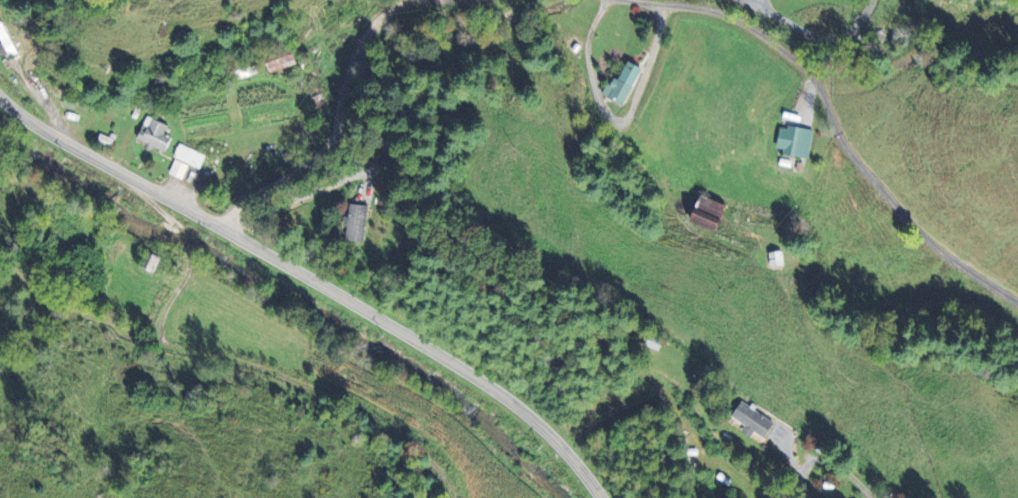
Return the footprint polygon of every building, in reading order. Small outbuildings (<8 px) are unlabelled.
[(294,65),(290,54),(264,62),(268,73),(294,65)] [(640,69),(625,61),(615,80),(609,77),(600,95),(620,106),(640,69)] [(169,125),(146,116),(136,140),(164,152),(170,138),(165,135),(169,125)] [(812,131),(778,125),(773,151),(807,158),(812,131)] [(198,169),(204,155),(179,144),(166,174),(181,180),(187,165),(198,169)] [(721,205),(695,195),(685,221),(711,231),(721,205)] [(367,206),(346,204),(343,240),(363,242),(367,206)] [(767,252),(768,266),(781,265),(781,252),(767,252)] [(750,434),(752,432),(762,439),(773,423),(739,401),(727,419),(750,434)]
